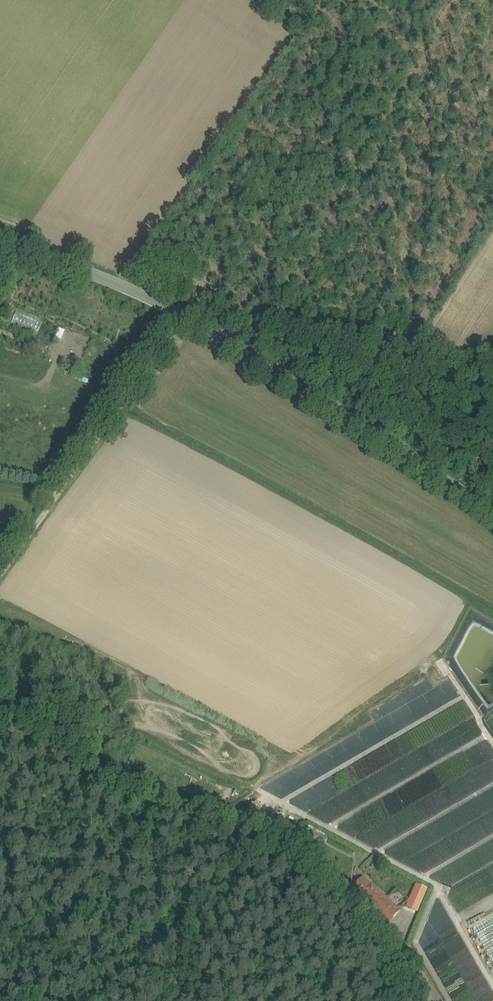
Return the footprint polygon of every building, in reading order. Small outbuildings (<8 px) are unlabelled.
[(10,319),(38,331),(43,321),(15,309),(10,319)] [(313,830),(308,839),(323,848),(328,839),(313,830)] [(362,896),(390,921),(400,910),(363,876),(353,887),(350,884),(343,892),(355,903),(362,896)] [(429,889),(423,887),(418,898),(424,901),(429,889)] [(492,962),(492,915),(473,927),(492,962)]
